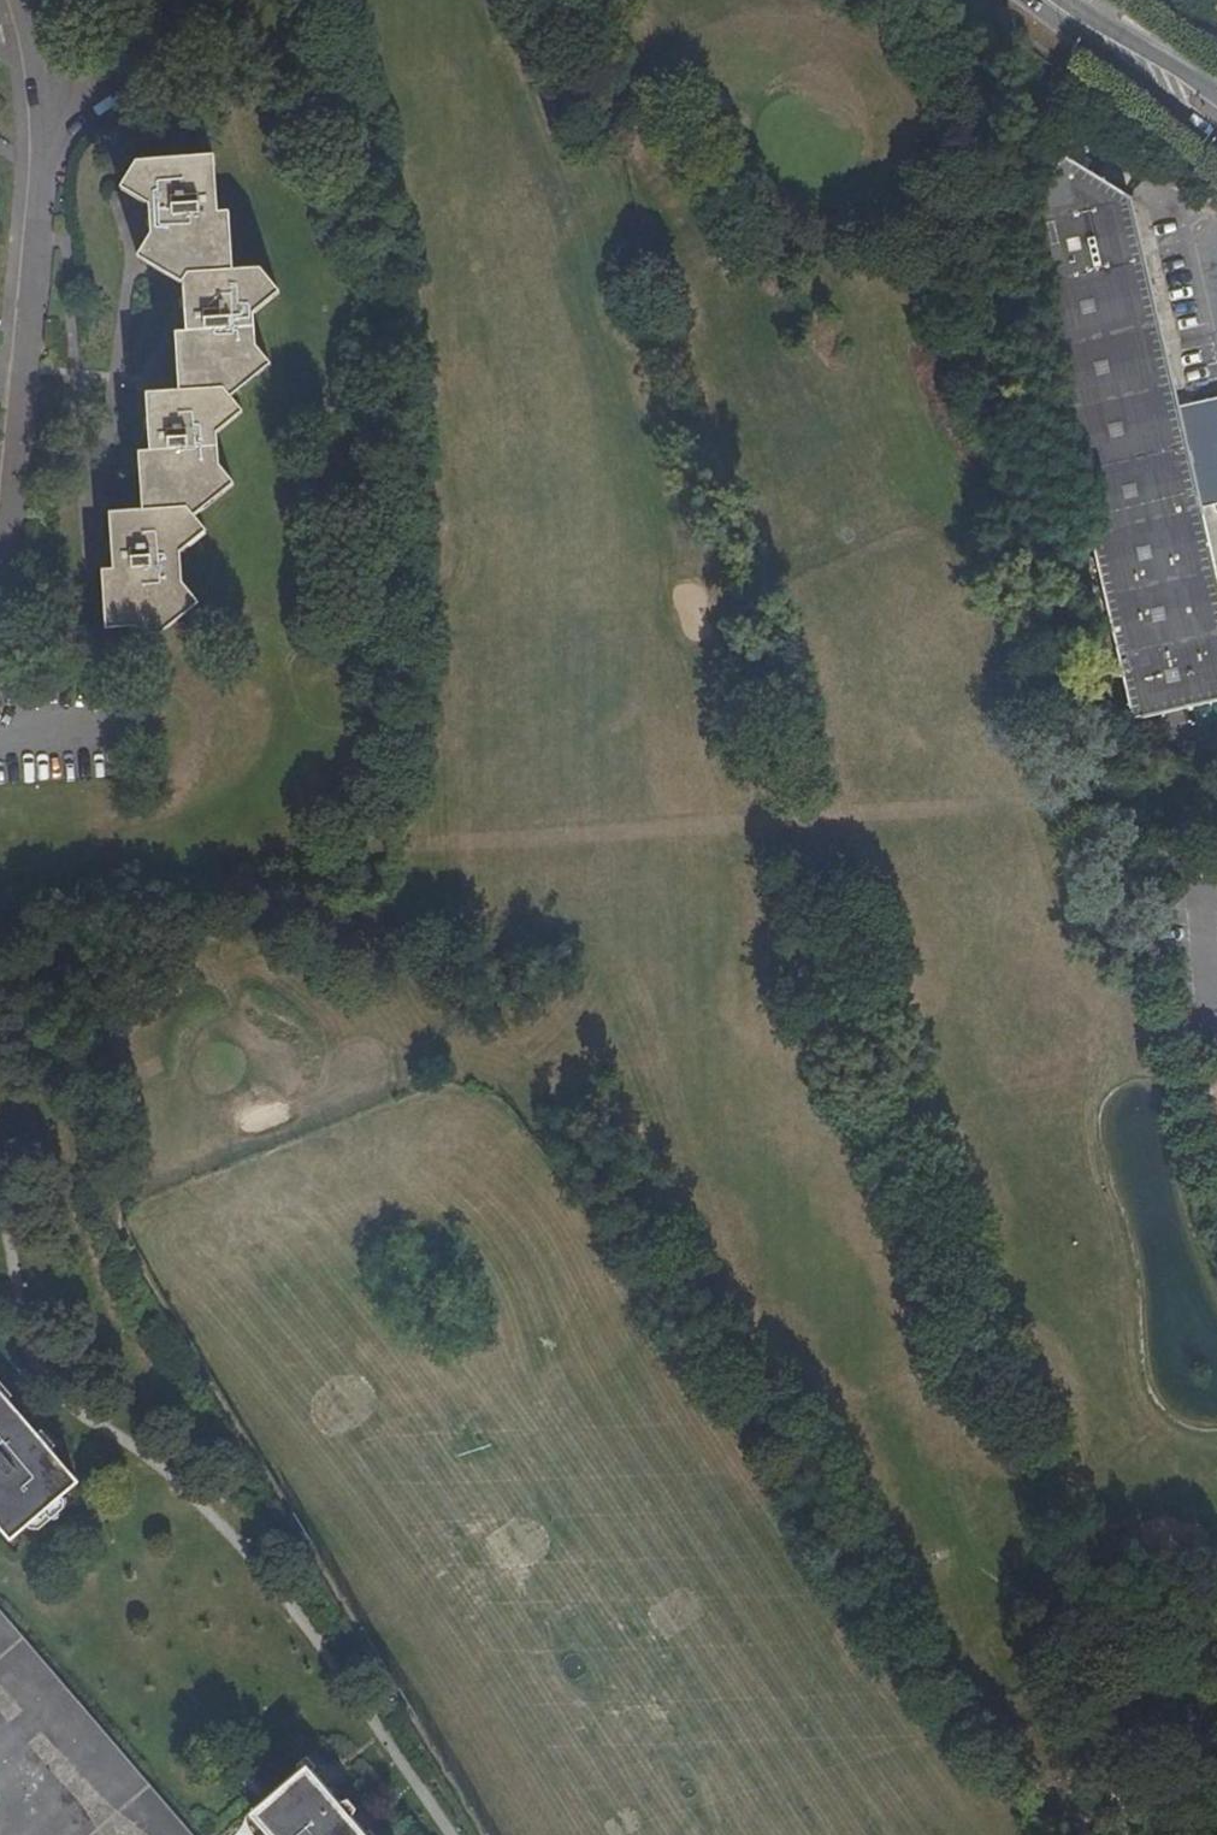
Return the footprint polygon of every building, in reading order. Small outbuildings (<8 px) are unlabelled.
[(1205,9),(1216,18),(1216,0),(1212,0),(1205,9)] [(132,634),(160,632),(196,600),(180,581),(178,552),(203,531),(191,516),(229,482),(218,469),(216,430),(241,409),(231,395),(269,362),(253,342),(252,311),(276,289),(260,269),(230,270),(228,211),(216,211),(214,157),(135,159),(117,186),(146,204),(148,234),(135,256),(180,282),(183,330),(174,330),(176,390),(144,392),(147,449),(137,450),(139,510),(108,511),(110,568),(100,568),(102,627),(132,625),(132,634)] [(1123,201),(1053,159),(1012,228),(1131,724),(1216,703),(1216,594),(1184,456),(1123,201)] [(13,1538),(30,1524),(64,1495),(80,1481),(0,1386),(0,1523),(13,1538)] [(66,1498),(64,1495),(30,1524),(32,1526),(43,1527),(66,1507),(66,1498)] [(0,1608),(0,1834),(193,1834),(0,1608)] [(316,1771),(301,1770),(254,1812),(274,1834),(371,1834),(316,1771)] [(251,1817),(224,1834),(263,1834),(251,1817)]
